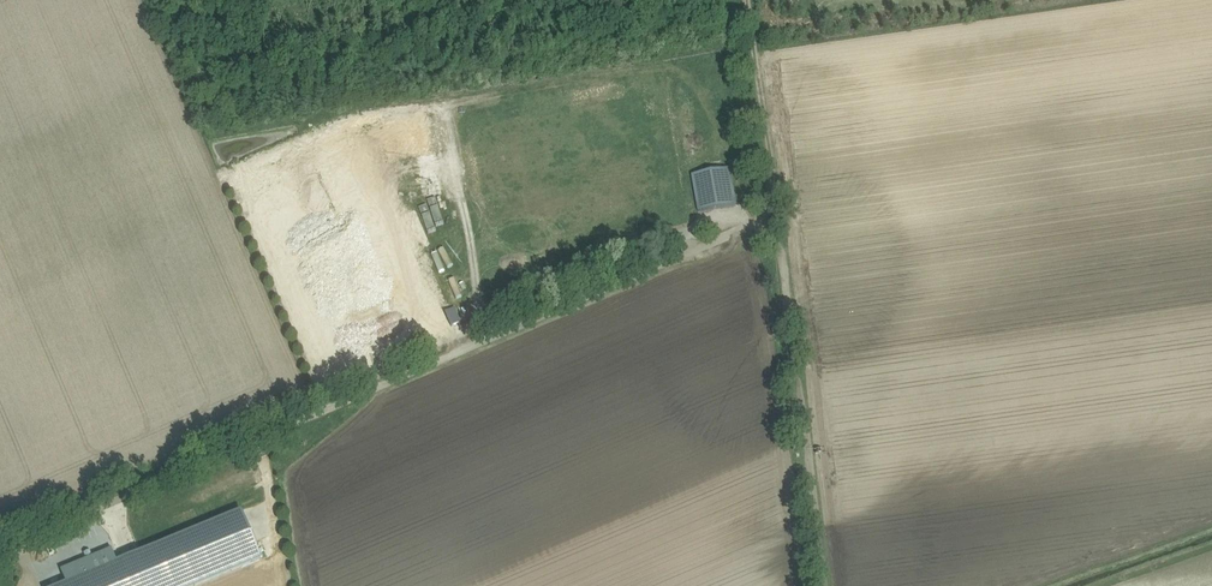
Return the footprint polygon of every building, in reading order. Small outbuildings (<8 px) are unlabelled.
[(691,175),(696,203),(699,212),(736,205),(734,191),(730,168),(691,175)] [(424,237),(414,216),(408,219),(418,240),(424,237)] [(340,274),(347,271),(342,257),(335,260),(340,274)] [(455,308),(445,312),(451,325),(461,321),(455,308)] [(181,513),(186,527),(200,522),(194,508),(181,513)] [(139,552),(117,561),(111,549),(93,556),(90,551),(84,553),(86,559),(60,570),(66,583),(59,585),(197,585),(262,559),(241,510),(139,552)] [(236,585),(273,585),(269,575),(236,585)]
